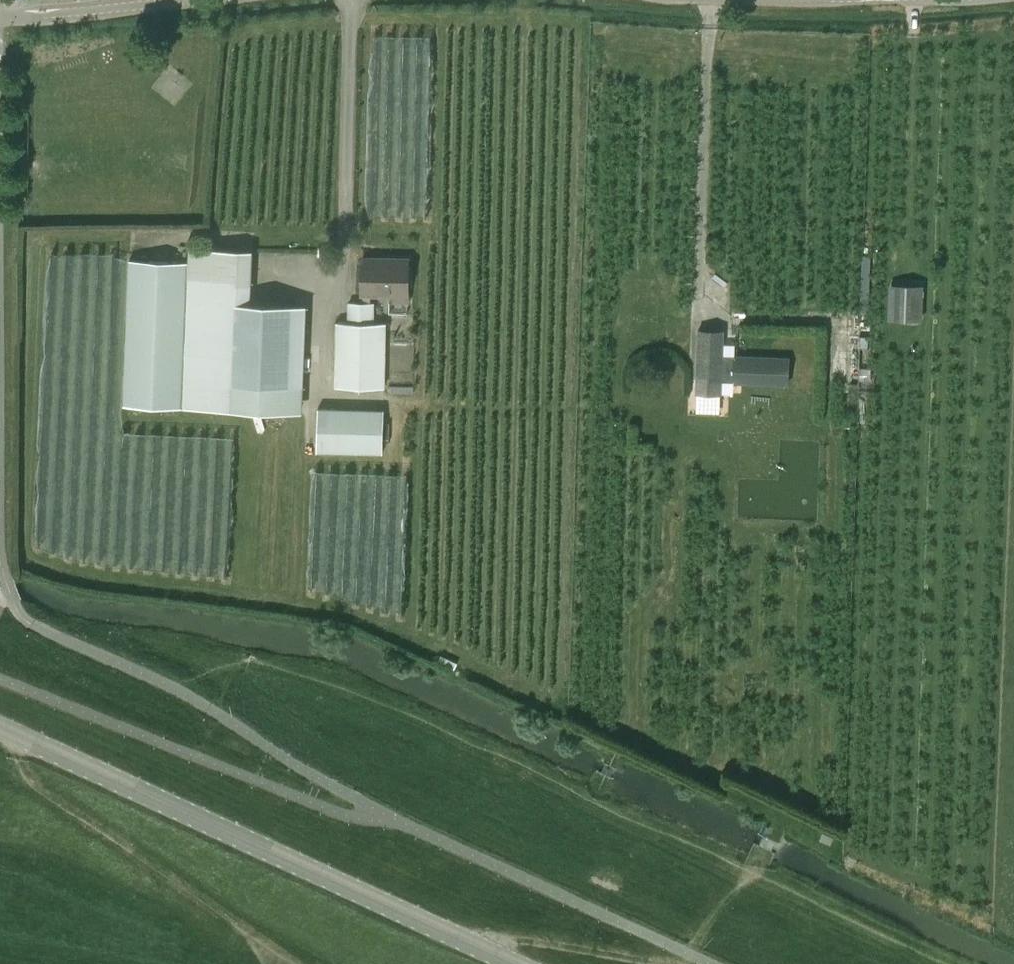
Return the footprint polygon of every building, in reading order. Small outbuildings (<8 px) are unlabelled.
[(237,302),(239,249),(190,247),(190,257),(130,255),(124,405),(233,409),(237,302)] [(410,257),(360,256),(360,296),(410,297),(410,257)] [(925,286),(895,286),(894,320),(925,320),(925,286)] [(335,322),(335,387),(385,387),(386,322),(374,322),(375,303),(348,302),(348,322),(335,322)] [(722,395),(722,381),(735,381),(735,383),(786,386),(787,358),(736,357),(736,358),(723,357),(724,330),(697,328),(696,394),(722,395)] [(336,407),(319,406),(317,451),(335,451),(336,407)] [(454,671),(457,663),(441,656),(437,663),(454,671)] [(820,839),(831,844),(834,837),(823,832),(820,839)]
